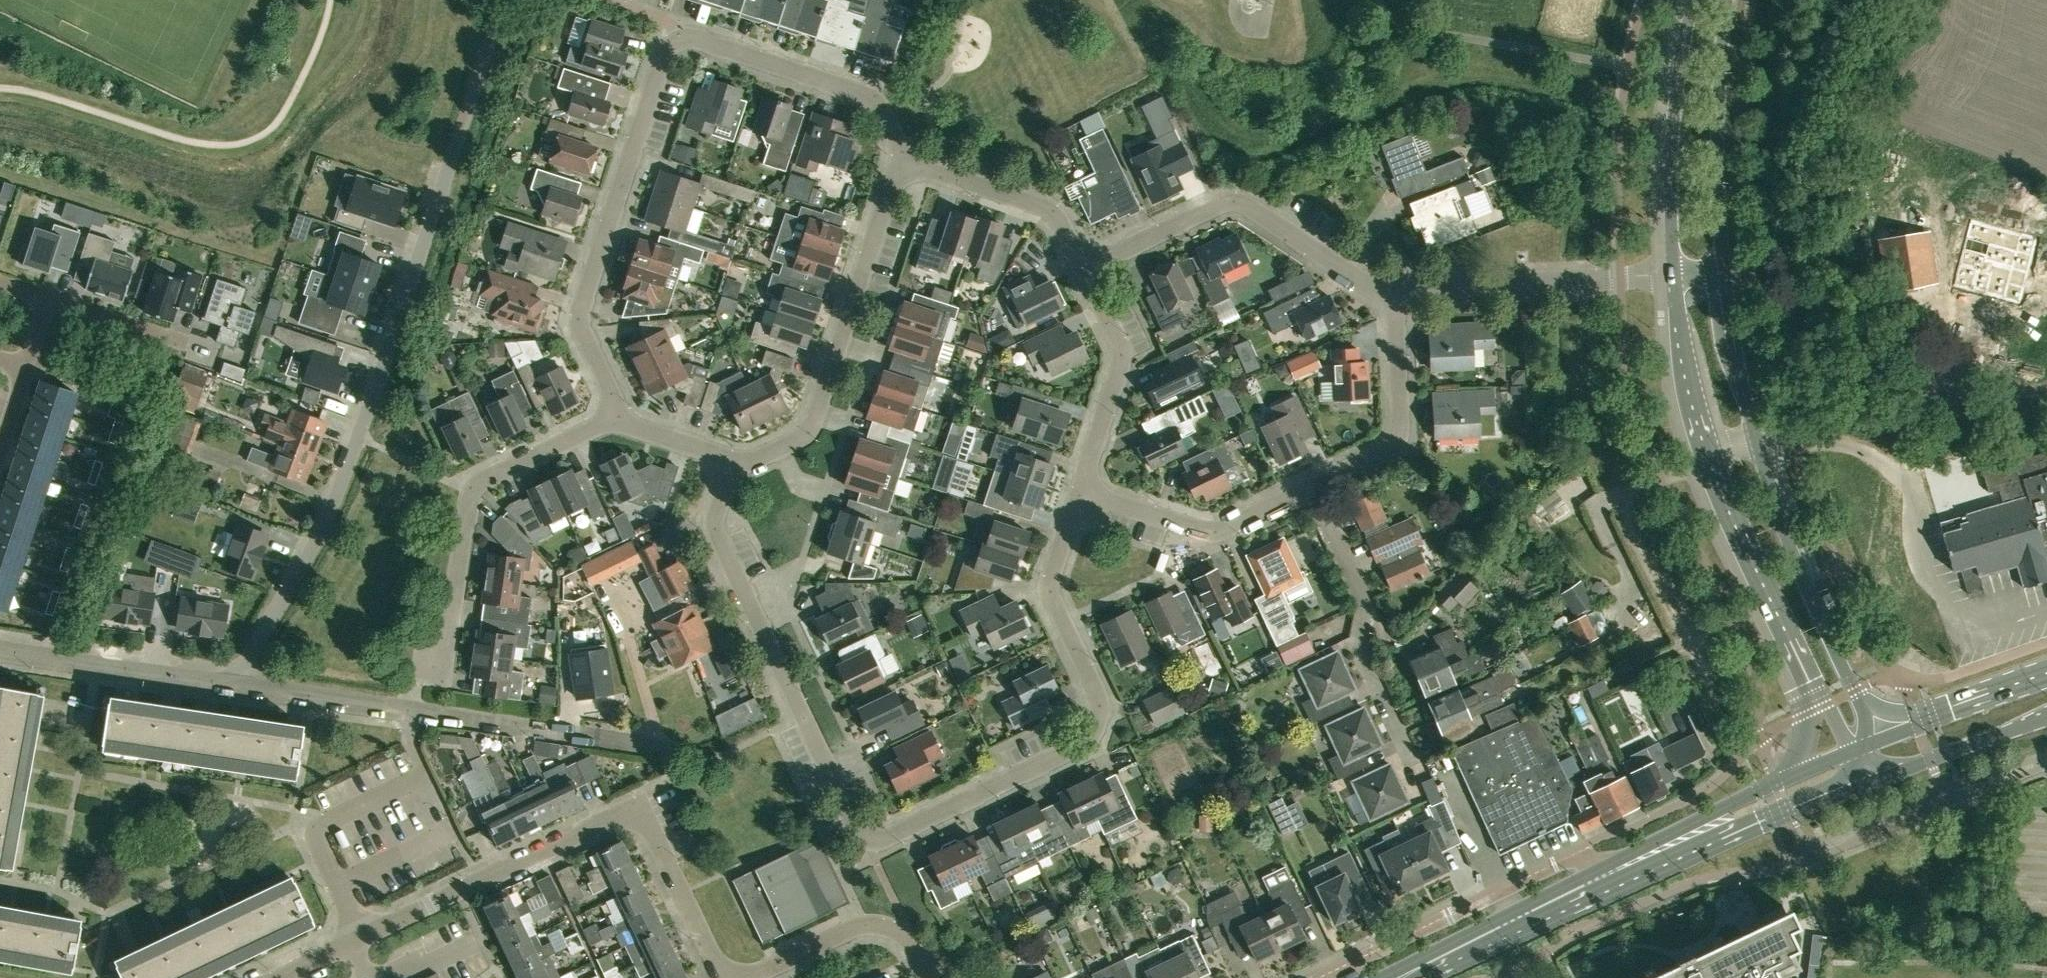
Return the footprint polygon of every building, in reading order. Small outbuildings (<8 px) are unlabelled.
[(718,5),(740,12),(744,0),(719,0),(718,5)] [(740,12),(778,25),(786,0),(744,0),(740,12)] [(778,25),(816,37),(828,0),(786,0),(778,25)] [(816,37),(831,42),(854,49),(865,16),(864,16),(869,0),(828,0),(816,37)] [(892,4),(893,0),(869,0),(864,16),(865,16),(854,49),(892,62),(899,41),(900,41),(901,36),(909,9),(892,4)] [(557,1),(553,6),(553,7),(556,12),(562,12),(563,9),(565,7),(562,1),(557,1)] [(566,60),(581,65),(620,77),(628,53),(619,50),(625,30),(588,18),(579,47),(577,46),(575,46),(573,46),(571,48),(570,49),(567,59),(566,60)] [(554,78),(560,79),(564,67),(558,65),(554,78)] [(604,126),(605,123),(612,102),(605,100),(611,83),(564,67),(558,86),(575,92),(568,114),(604,126)] [(747,101),(737,98),(740,89),(715,80),(706,107),(695,103),(688,126),(709,133),(713,122),(737,130),(733,140),(734,141),(747,101)] [(1169,119),(1173,117),(1162,96),(1152,101),(1162,122),(1169,119)] [(784,125),(785,123),(791,105),(765,97),(754,131),(760,133),(765,142),(769,144),(763,164),(786,171),(798,133),(786,129),(784,125)] [(1084,119),(1089,129),(1103,122),(1098,112),(1084,119)] [(850,125),(845,123),(814,113),(797,165),(815,170),(818,161),(844,169),(847,160),(853,162),(857,147),(852,145),(854,140),(846,137),(850,125)] [(541,123),(547,125),(550,118),(544,116),(541,123)] [(578,127),(567,123),(551,118),(544,140),(556,144),(550,160),(589,173),(597,148),(573,140),(578,127)] [(1141,208),(1108,139),(1102,128),(1079,139),(1094,171),(1079,178),(1084,189),(1082,190),(1083,194),(1078,197),(1091,224),(1124,208),(1126,211),(1137,205),(1139,209),(1141,208)] [(1150,146),(1149,146),(1151,150),(1134,158),(1133,159),(1153,202),(1181,189),(1175,175),(1192,167),(1180,142),(1180,143),(1174,130),(1170,131),(1167,133),(1157,137),(1156,138),(1148,142),(1150,146)] [(1411,133),(1381,145),(1394,178),(1398,177),(1401,184),(1412,180),(1416,191),(1469,171),(1463,156),(1426,171),(1411,133)] [(695,148),(681,144),(677,157),(690,161),(695,148)] [(1482,151),(1476,153),(1473,159),(1476,165),(1486,161),(1482,151)] [(1478,176),(1481,181),(1493,177),(1489,167),(1477,172),(1478,176)] [(537,168),(531,188),(538,191),(545,206),(543,213),(550,215),(552,218),(559,220),(562,219),(573,223),(581,198),(577,196),(581,182),(537,168)] [(654,195),(692,208),(697,192),(704,194),(707,188),(707,186),(700,183),(662,171),(654,195)] [(710,189),(734,197),(750,202),(754,190),(738,185),(714,177),(703,173),(700,183),(707,186),(707,188),(710,189)] [(339,206),(334,221),(362,230),(367,217),(393,226),(404,192),(359,177),(348,209),(339,206)] [(1477,232),(1464,197),(1477,192),(1472,178),(1427,196),(1431,208),(1410,217),(1416,232),(1420,231),(1428,251),(1477,232)] [(778,179),(767,186),(770,190),(773,196),(775,194),(785,188),(778,179)] [(16,185),(5,181),(0,194),(0,197),(11,200),(16,185)] [(787,182),(783,195),(821,208),(825,194),(787,182)] [(684,232),(692,208),(654,195),(646,220),(684,232)] [(779,236),(836,255),(844,231),(819,223),(823,212),(801,205),(798,216),(787,212),(779,236)] [(96,211),(83,207),(78,222),(91,227),(92,223),(96,211)] [(106,215),(96,211),(92,223),(102,226),(106,215)] [(927,233),(917,264),(942,272),(946,261),(950,262),(953,254),(965,258),(978,217),(976,220),(953,213),(944,239),(927,233)] [(978,217),(965,258),(966,258),(967,254),(978,258),(975,266),(980,268),(977,279),(994,284),(1004,268),(1008,255),(995,251),(1003,225),(978,217)] [(1971,220),(1951,284),(2002,300),(2022,236),(2022,235),(1971,220)] [(508,222),(501,245),(511,248),(505,267),(517,271),(518,267),(555,279),(563,254),(567,241),(543,233),(508,222)] [(50,273),(51,267),(53,262),(57,263),(57,264),(69,268),(81,232),(59,225),(55,224),(52,232),(36,227),(33,235),(28,248),(25,247),(20,263),(26,265),(50,273)] [(728,244),(720,241),(688,231),(684,243),(732,258),(736,246),(734,246),(728,244)] [(341,232),(327,274),(372,289),(380,265),(360,258),(365,241),(341,232)] [(1884,240),(1892,289),(1940,281),(1937,262),(1939,262),(1938,257),(1936,257),(1932,232),(1884,240)] [(89,233),(79,264),(92,268),(86,289),(87,289),(90,290),(90,291),(105,295),(105,294),(123,300),(122,300),(124,301),(133,270),(132,270),(108,263),(115,241),(89,233)] [(1198,252),(1205,268),(1196,272),(1212,304),(1229,296),(1218,274),(1248,260),(1236,234),(1198,252)] [(829,278),(836,255),(779,236),(772,259),(783,263),(779,274),(800,281),(804,270),(829,278)] [(732,258),(684,243),(668,238),(664,248),(639,240),(632,264),(666,275),(670,263),(682,267),(685,258),(700,263),(702,257),(729,266),(732,258)] [(1162,297),(1149,303),(1163,331),(1185,320),(1178,306),(1192,299),(1175,263),(1151,274),(1162,297)] [(663,287),(666,275),(632,264),(624,287),(627,288),(624,297),(646,304),(647,315),(667,313),(674,291),(663,287)] [(172,321),(176,307),(190,311),(195,293),(201,275),(180,268),(179,268),(176,277),(158,272),(145,312),(172,321)] [(513,325),(514,320),(520,322),(518,326),(537,332),(544,311),(541,310),(544,301),(528,295),(532,284),(488,270),(480,294),(497,300),(493,313),(497,315),(495,319),(497,323),(509,327),(513,325)] [(824,304),(821,301),(822,299),(796,291),(799,281),(772,272),(766,292),(782,297),(778,311),(814,323),(817,314),(821,314),(824,304)] [(363,314),(372,289),(327,274),(318,299),(316,298),(312,311),(304,308),(300,322),(334,334),(343,307),(363,314)] [(1027,277),(1003,288),(1009,300),(1005,302),(1016,327),(1025,323),(1025,324),(1063,306),(1062,305),(1062,306),(1051,283),(1051,282),(1051,281),(1033,290),(1027,277)] [(204,318),(222,324),(216,341),(235,347),(240,332),(249,334),(257,312),(241,306),(247,288),(217,278),(204,318)] [(1293,278),(1268,290),(1274,302),(1299,290),(1293,278)] [(1273,334),(1287,327),(1298,322),(1306,338),(1341,321),(1329,295),(1304,307),(1298,295),(1263,312),(1273,334)] [(726,334),(726,332),(731,319),(736,303),(718,297),(712,315),(720,331),(726,334)] [(904,302),(897,325),(931,336),(944,340),(951,318),(955,319),(959,307),(931,298),(928,309),(904,302)] [(806,347),(814,323),(778,311),(773,326),(756,321),(750,340),(777,349),(780,338),(806,347)] [(263,317),(259,330),(273,335),(277,325),(278,322),(263,317)] [(639,370),(675,353),(668,338),(676,334),(669,318),(639,321),(640,333),(648,332),(650,336),(627,347),(639,370)] [(1430,326),(1430,340),(1432,370),(1473,368),(1472,348),(1494,346),(1492,322),(1430,326)] [(334,356),(338,345),(277,325),(273,335),(306,357),(299,379),(337,392),(346,367),(334,364),(336,357),(334,356)] [(944,340),(931,336),(897,325),(889,348),(913,355),(909,367),(911,367),(933,374),(944,340)] [(453,331),(442,328),(438,341),(448,344),(451,345),(455,332),(453,331)] [(1047,333),(1024,343),(1033,363),(1044,358),(1052,373),(1087,356),(1076,333),(1052,344),(1047,333)] [(519,340),(504,341),(513,360),(526,354),(519,340)] [(1182,395),(1180,391),(1203,380),(1191,355),(1199,351),(1194,340),(1172,351),(1177,362),(1154,372),(1157,378),(1145,384),(1156,407),(1182,395)] [(499,342),(488,342),(489,358),(505,357),(505,342),(499,342)] [(1358,348),(1332,350),(1334,400),(1369,398),(1367,362),(1358,362),(1358,348)] [(444,364),(446,368),(452,369),(456,367),(457,366),(458,365),(458,361),(453,351),(447,350),(445,351),(442,353),(441,359),(444,364)] [(748,385),(765,420),(786,409),(774,385),(779,382),(783,370),(790,372),(794,359),(766,350),(762,363),(772,367),(769,375),(748,385)] [(2022,352),(1983,356),(1986,384),(2025,380),(2022,352)] [(675,353),(639,370),(650,394),(673,383),(677,389),(687,392),(683,403),(697,407),(707,377),(693,373),(692,378),(687,376),(675,353)] [(1240,364),(1244,373),(1257,367),(1253,358),(1240,364)] [(235,379),(240,366),(224,361),(220,374),(235,379)] [(529,363),(518,368),(537,408),(547,403),(553,414),(578,402),(561,366),(537,378),(529,363)] [(1274,369),(1279,379),(1290,374),(1287,369),(1285,363),(1276,367),(1274,368),(1274,369)] [(921,409),(933,374),(911,367),(907,379),(884,371),(877,393),(876,394),(921,409)] [(176,392),(172,407),(181,410),(186,395),(199,399),(207,376),(184,368),(176,392)] [(501,399),(488,405),(503,437),(526,426),(514,402),(526,397),(514,369),(492,380),(501,399)] [(1526,384),(1525,370),(1517,370),(1516,372),(1512,376),(1512,379),(1512,384),(1518,384),(1526,384)] [(765,420),(748,385),(741,371),(717,383),(710,380),(701,408),(713,412),(715,404),(727,408),(731,406),(743,430),(765,420)] [(71,416),(78,394),(41,382),(34,404),(71,416)] [(1013,384),(1009,398),(1006,406),(1021,411),(1016,426),(1014,425),(1014,427),(1059,442),(1060,440),(1058,439),(1066,416),(1068,417),(1068,415),(1038,405),(1042,393),(1013,384)] [(447,401),(447,403),(432,410),(441,428),(443,427),(444,428),(459,459),(481,448),(477,440),(470,424),(482,418),(469,391),(447,401)] [(1455,392),(1433,394),(1434,408),(1435,438),(1479,435),(1479,434),(1493,434),(1492,415),(1494,415),(1493,391),(1455,392)] [(876,394),(877,393),(875,393),(867,416),(890,424),(887,435),(910,443),(921,409),(876,394)] [(1180,438),(1188,434),(1194,432),(1190,423),(1192,417),(1205,411),(1198,396),(1152,418),(1160,433),(1140,443),(1141,445),(1137,447),(1142,457),(1146,455),(1151,467),(1186,451),(1180,438)] [(1223,400),(1221,406),(1226,417),(1238,412),(1231,396),(1223,400)] [(1279,418),(1263,427),(1280,463),(1306,451),(1293,424),(1305,418),(1294,396),(1273,406),(1279,418)] [(27,426),(64,438),(71,416),(34,404),(27,426)] [(173,411),(161,443),(186,452),(191,454),(203,421),(173,411)] [(280,447),(311,459),(320,436),(289,424),(265,415),(261,426),(269,429),(265,438),(281,444),(280,447)] [(116,418),(112,430),(120,432),(123,421),(116,418)] [(954,419),(949,432),(957,434),(962,436),(964,436),(968,424),(954,419)] [(64,438),(27,426),(20,447),(56,459),(64,438)] [(1250,429),(1239,434),(1245,445),(1255,440),(1250,429)] [(112,430),(108,441),(116,444),(120,432),(112,430)] [(1032,444),(1008,437),(998,434),(991,455),(1000,458),(996,471),(1045,487),(1047,479),(1051,480),(1056,466),(1052,465),(1052,464),(1028,456),(1032,444)] [(899,477),(910,443),(887,435),(883,446),(860,439),(852,462),(899,477)] [(1202,492),(1206,499),(1230,487),(1222,471),(1235,465),(1224,441),(1191,457),(1196,468),(1184,474),(1194,496),(1202,492)] [(20,447),(13,469),(49,481),(56,459),(20,447)] [(311,459),(280,447),(276,456),(252,447),(247,460),(271,470),(303,482),(311,459)] [(626,452),(600,464),(619,503),(626,500),(639,505),(655,498),(667,501),(674,481),(662,477),(664,472),(651,468),(640,473),(635,471),(626,452)] [(957,457),(957,458),(958,458),(958,459),(967,461),(969,455),(958,452),(957,456),(957,457)] [(1940,522),(1943,534),(1953,570),(1961,568),(1968,593),(1984,589),(1980,575),(2018,564),(2025,588),(2046,581),(2046,452),(1983,470),(1983,473),(1989,493),(2000,490),(2003,501),(1966,512),(1966,514),(1940,522)] [(95,459),(92,471),(99,473),(103,462),(95,459)] [(888,511),(899,477),(852,462),(845,485),(868,492),(864,504),(871,506),(888,511)] [(42,503),(49,481),(13,469),(6,491),(42,503)] [(198,469),(195,477),(204,480),(207,472),(198,469)] [(550,479),(566,514),(586,504),(593,519),(606,513),(587,473),(576,478),(572,469),(550,479)] [(96,485),(99,473),(92,471),(88,482),(96,485)] [(1042,494),(1045,487),(996,471),(985,505),(994,508),(1009,513),(1013,500),(1038,508),(1038,507),(1043,506),(1045,497),(1042,494)] [(545,524),(566,514),(550,479),(528,490),(532,499),(523,503),(521,498),(510,503),(505,508),(524,527),(528,535),(533,541),(549,533),(545,524)] [(35,524),(42,503),(6,491),(0,508),(0,513),(35,524)] [(176,504),(199,512),(202,501),(180,493),(176,504)] [(1352,503),(1363,529),(1367,538),(1377,560),(1383,558),(1386,565),(1383,567),(1392,589),(1428,573),(1419,551),(1418,551),(1415,544),(1421,541),(1412,519),(1389,529),(1385,520),(1374,494),(1352,503)] [(994,508),(985,505),(969,500),(964,513),(990,522),(994,508)] [(81,503),(77,514),(85,517),(89,505),(81,503)] [(902,516),(888,511),(871,506),(867,519),(841,510),(837,520),(832,523),(830,530),(870,543),(874,530),(895,537),(902,516)] [(934,516),(921,511),(920,513),(918,520),(932,524),(933,520),(934,516)] [(35,524),(0,513),(0,537),(28,546),(35,524)] [(74,526),(81,528),(85,517),(77,514),(74,526)] [(533,546),(520,533),(501,514),(493,522),(492,527),(509,544),(512,542),(517,548),(516,557),(489,553),(485,577),(521,583),(523,570),(529,571),(533,546)] [(1018,556),(1022,558),(1030,532),(994,521),(986,545),(1018,556)] [(239,525),(224,566),(252,577),(257,566),(259,566),(266,548),(263,547),(267,536),(239,525)] [(601,531),(607,543),(620,537),(616,527),(614,525),(601,531)] [(863,563),(870,543),(830,530),(828,537),(830,542),(827,552),(854,561),(848,578),(874,578),(877,568),(863,563)] [(21,568),(28,546),(0,537),(0,561),(21,568)] [(1265,552),(1249,559),(1264,591),(1271,607),(1261,612),(1276,644),(1297,634),(1291,622),(1295,621),(1287,605),(1279,588),(1302,578),(1300,574),(1283,538),(1263,547),(1265,552)] [(164,543),(155,568),(167,572),(176,548),(164,543)] [(653,544),(640,550),(695,657),(716,647),(694,604),(702,600),(689,576),(681,559),(665,567),(653,544)] [(986,545),(983,544),(974,568),(962,564),(954,590),(983,588),(988,573),(1010,580),(1018,556),(986,545)] [(67,546),(63,557),(71,560),(75,549),(67,546)] [(581,547),(570,553),(576,564),(587,558),(581,547)] [(176,548),(167,572),(180,577),(191,581),(200,556),(188,552),(176,548)] [(640,550),(638,551),(651,576),(640,582),(660,621),(653,624),(660,637),(652,642),(660,657),(668,653),(675,666),(675,667),(695,657),(640,550)] [(71,560),(63,557),(60,569),(67,572),(71,560)] [(14,589),(21,568),(0,561),(0,585),(14,589)] [(110,562),(102,585),(110,586),(105,616),(117,618),(117,620),(136,623),(136,621),(148,623),(153,593),(122,588),(126,564),(110,562)] [(1216,570),(1194,580),(1200,592),(1194,595),(1205,618),(1211,615),(1212,618),(1226,612),(1232,624),(1252,615),(1238,586),(1227,592),(1216,570)] [(1477,589),(1472,584),(1459,572),(1435,597),(1449,609),(1457,600),(1462,605),(1477,589)] [(520,595),(521,583),(485,577),(482,602),(508,605),(506,621),(528,624),(532,597),(520,595)] [(1593,603),(1578,581),(1559,594),(1574,616),(1593,603)] [(1606,591),(1604,583),(1596,581),(1590,587),(1592,595),(1601,597),(1606,591)] [(825,591),(815,596),(821,608),(825,606),(828,613),(815,619),(827,643),(863,626),(858,616),(865,613),(858,598),(856,599),(847,582),(825,582),(825,591)] [(14,589),(0,585),(0,610),(7,612),(14,589)] [(590,605),(598,600),(599,600),(592,587),(583,591),(590,605)] [(49,601),(57,603),(61,592),(53,589),(49,601)] [(1170,592),(1146,603),(1161,636),(1174,630),(1182,645),(1205,634),(1193,608),(1180,614),(1170,592)] [(994,595),(960,611),(972,636),(985,630),(993,647),(1029,630),(1016,601),(1000,609),(994,595)] [(184,598),(179,629),(191,630),(190,633),(210,636),(210,634),(222,636),(227,606),(184,598)] [(57,603),(49,601),(45,612),(53,615),(57,603)] [(1130,611),(1102,624),(1122,665),(1149,652),(1130,611)] [(922,615),(908,621),(915,637),(929,630),(922,615)] [(1584,615),(1568,623),(1579,646),(1595,639),(1584,615)] [(531,625),(528,624),(506,621),(504,634),(478,630),(474,653),(512,658),(514,646),(528,648),(531,625)] [(1418,678),(1468,656),(1461,641),(1457,643),(1450,628),(1433,635),(1438,646),(1410,659),(1418,678)] [(1650,628),(1637,634),(1639,639),(1642,645),(1655,639),(1650,628)] [(545,642),(557,642),(557,630),(557,629),(551,629),(545,629),(545,641),(545,642)] [(875,632),(855,642),(861,654),(840,664),(839,668),(848,687),(852,689),(861,684),(862,687),(865,688),(884,679),(883,678),(885,677),(887,674),(880,659),(884,657),(885,653),(875,632)] [(1655,640),(1643,646),(1647,655),(1659,649),(1655,640)] [(578,698),(612,693),(604,644),(570,649),(578,698)] [(1334,699),(1355,689),(1337,652),(1300,669),(1313,698),(1302,703),(1312,723),(1339,710),(1334,699)] [(511,670),(512,658),(474,653),(471,675),(484,677),(482,694),(520,699),(524,672),(511,670)] [(1451,675),(1466,669),(1469,675),(1482,669),(1475,653),(1468,656),(1418,678),(1427,697),(1455,684),(1451,675)] [(936,666),(941,676),(949,672),(944,662),(939,664),(936,666)] [(1020,694),(1003,702),(1014,726),(1051,709),(1045,696),(1058,690),(1046,666),(1014,681),(1020,694)] [(1219,679),(1213,678),(1209,690),(1222,694),(1225,695),(1229,683),(1219,679)] [(1603,680),(1586,688),(1591,698),(1608,690),(1603,680)] [(1486,699),(1498,693),(1494,683),(1461,698),(1457,689),(1428,701),(1437,720),(1486,699)] [(558,687),(542,685),(539,701),(556,704),(558,687)] [(8,868),(39,693),(0,686),(0,867),(8,868)] [(1184,711),(1173,688),(1161,693),(1166,702),(1150,710),(1156,724),(1184,711)] [(895,692),(859,709),(870,732),(894,721),(900,733),(923,723),(912,701),(901,706),(895,692)] [(1469,717),(1490,708),(1503,703),(1498,693),(1486,699),(1437,720),(1445,739),(1473,727),(1469,717)] [(716,718),(722,737),(765,717),(756,699),(716,718)] [(305,731),(110,703),(104,744),(299,772),(305,731)] [(1493,732),(1518,721),(1517,718),(1519,717),(1512,703),(1486,715),(1493,732)] [(1339,754),(1329,759),(1338,779),(1365,766),(1360,755),(1382,745),(1364,708),(1326,725),(1339,754)] [(1672,771),(1701,757),(1702,757),(1702,756),(1703,756),(1703,755),(1704,755),(1704,754),(1704,753),(1705,753),(1705,752),(1705,751),(1705,750),(1705,749),(1704,749),(1704,748),(1688,714),(1687,715),(1695,733),(1662,749),(1658,741),(1629,755),(1631,758),(1622,762),(1634,786),(1636,785),(1644,802),(1655,797),(1658,799),(1664,796),(1664,793),(1667,791),(1664,784),(1676,778),(1672,771)] [(1518,721),(1493,732),(1451,750),(1498,851),(1565,819),(1575,794),(1552,747),(1535,755),(1518,721)] [(1620,813),(1585,739),(1580,728),(1569,733),(1585,765),(1592,778),(1583,782),(1589,793),(1579,798),(1584,810),(1574,815),(1582,832),(1605,821),(1606,822),(1614,818),(1613,817),(1620,813)] [(911,754),(886,766),(897,790),(933,773),(927,760),(942,753),(931,731),(906,743),(911,754)] [(440,735),(439,746),(464,748),(458,736),(456,735),(449,735),(440,734),(440,735)] [(1635,806),(1638,805),(1624,776),(1616,780),(1606,760),(1608,759),(1597,734),(1585,739),(1620,813),(1627,810),(1627,812),(1636,808),(1635,806)] [(460,736),(458,736),(464,748),(469,761),(472,760),(481,755),(474,740),(473,738),(460,736)] [(531,739),(526,738),(527,742),(528,744),(530,748),(532,752),(558,756),(558,752),(559,743),(531,739)] [(472,760),(469,761),(474,770),(479,781),(482,780),(488,792),(473,799),(484,823),(486,822),(497,845),(519,834),(486,765),(481,755),(472,760)] [(534,782),(523,788),(527,795),(540,824),(562,814),(551,790),(551,789),(543,772),(542,773),(534,755),(523,760),(534,782)] [(497,760),(486,765),(519,834),(540,824),(527,795),(523,788),(512,793),(497,760)] [(564,762),(543,772),(551,789),(551,790),(562,814),(584,803),(577,788),(587,783),(577,761),(566,766),(564,762)] [(1359,824),(1408,801),(1390,764),(1352,781),(1366,810),(1355,815),(1359,824)] [(1140,773),(1137,765),(1134,766),(1129,768),(1134,778),(1138,776),(1141,774),(1140,773)] [(1118,826),(1117,823),(1124,820),(1126,823),(1137,818),(1124,792),(1113,797),(1102,773),(1080,783),(1097,818),(1096,818),(1103,832),(1118,826)] [(1442,800),(1433,777),(1421,782),(1431,805),(1442,800)] [(1270,779),(1258,784),(1264,796),(1275,791),(1274,787),(1270,779)] [(1096,818),(1097,818),(1080,783),(1059,793),(1070,817),(1059,823),(1070,845),(1091,835),(1085,823),(1096,818)] [(1280,798),(1265,804),(1282,837),(1296,830),(1280,798)] [(1420,836),(1405,843),(1423,881),(1447,869),(1439,853),(1437,848),(1458,838),(1458,837),(1449,816),(1442,800),(1431,805),(1429,806),(1433,816),(1415,825),(1420,836)] [(1070,845),(1059,823),(1048,828),(1037,804),(1015,814),(1030,844),(1038,861),(1070,845)] [(1038,861),(1030,844),(1015,814),(994,824),(1005,849),(994,854),(995,855),(1005,876),(1038,861)] [(1213,830),(1213,814),(1199,815),(1200,832),(1213,831),(1213,830)] [(1384,839),(1364,849),(1377,876),(1388,871),(1397,890),(1398,892),(1423,881),(1405,843),(1399,832),(1398,830),(1383,837),(1384,839)] [(1006,877),(1005,876),(995,855),(984,860),(972,835),(961,840),(955,838),(949,841),(967,879),(981,872),(987,886),(1006,877)] [(761,944),(850,902),(819,838),(730,880),(731,882),(733,881),(762,942),(760,943),(761,944)] [(591,882),(632,862),(621,840),(597,852),(603,864),(586,872),(591,881),(591,882)] [(952,886),(967,879),(949,841),(942,845),(940,850),(929,855),(941,880),(930,886),(941,908),(959,899),(952,886)] [(1327,863),(1309,871),(1317,886),(1334,923),(1344,918),(1348,920),(1357,915),(1358,912),(1361,910),(1357,901),(1348,884),(1361,878),(1349,852),(1327,863)] [(618,895),(642,884),(632,862),(591,882),(591,881),(588,882),(593,893),(613,884),(618,895)] [(569,865),(556,871),(566,893),(580,887),(569,865)] [(1285,867),(1262,878),(1268,890),(1277,908),(1263,914),(1280,949),(1304,938),(1292,914),(1305,907),(1291,879),(1285,867)] [(1168,884),(1166,879),(1164,875),(1164,874),(1163,874),(1161,871),(1150,875),(1155,885),(1156,889),(1168,884)] [(550,874),(537,880),(548,902),(561,896),(550,874)] [(117,965),(124,977),(188,977),(313,918),(294,880),(117,965)] [(613,924),(652,905),(642,884),(618,895),(606,901),(612,913),(609,915),(613,924)] [(580,887),(566,893),(570,901),(584,895),(580,887)] [(1235,891),(1213,902),(1218,914),(1221,920),(1232,942),(1245,936),(1251,949),(1256,960),(1280,949),(1263,914),(1249,921),(1241,903),(1235,891)] [(494,927),(529,911),(531,910),(527,900),(514,906),(508,894),(484,905),(494,927)] [(561,896),(548,902),(551,910),(565,904),(561,896)] [(531,910),(529,911),(533,920),(552,911),(551,910),(548,902),(531,910)] [(638,938),(663,927),(652,905),(613,924),(600,930),(600,931),(586,937),(590,945),(603,939),(604,940),(633,926),(638,938)] [(1100,918),(1097,912),(1095,907),(1085,912),(1088,917),(1090,923),(1100,918)] [(1038,918),(1034,909),(1025,914),(1029,923),(1033,931),(1043,927),(1038,918)] [(82,925),(0,910),(0,953),(75,967),(82,925)] [(505,949),(536,934),(530,922),(533,920),(529,911),(494,927),(505,949)] [(1778,977),(1774,970),(1792,962),(1788,954),(1792,952),(1798,949),(1789,931),(1789,932),(1781,915),(1768,921),(1768,920),(1647,977),(1778,977)] [(600,931),(600,930),(596,923),(583,929),(586,937),(600,931)] [(1201,929),(1203,935),(1204,936),(1205,939),(1212,936),(1211,932),(1208,926),(1201,929)] [(635,966),(673,949),(663,927),(638,938),(625,945),(635,966)] [(1054,939),(1051,934),(1050,933),(1047,927),(1035,933),(1038,940),(1041,945),(1054,939)] [(578,931),(566,936),(570,944),(582,939),(578,931)] [(541,945),(536,934),(505,949),(515,971),(550,954),(555,951),(550,941),(541,945)] [(1173,977),(1199,977),(1191,961),(1203,956),(1192,934),(1179,940),(1183,948),(1175,952),(1176,956),(1165,961),(1173,977)] [(582,939),(570,944),(573,952),(585,946),(582,939)] [(683,970),(673,949),(635,966),(635,967),(640,977),(653,970),(657,977),(666,977),(683,970)] [(1165,961),(1145,971),(1136,952),(1124,958),(1134,977),(1173,977),(1165,961)] [(560,975),(550,954),(515,971),(518,977),(555,977),(560,975)] [(1124,958),(1111,964),(1113,968),(1093,977),(1094,977),(1134,977),(1124,958)] [(620,973),(617,966),(603,973),(606,977),(609,977),(620,973)]
